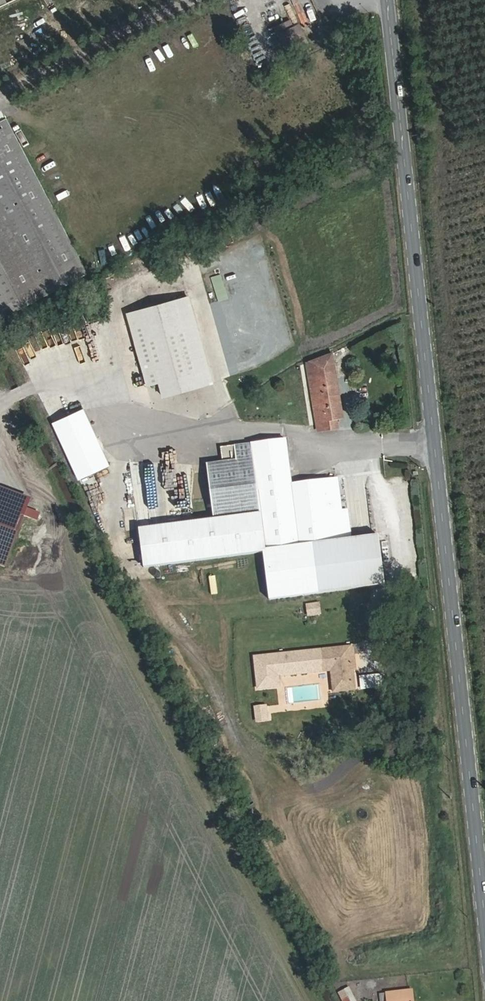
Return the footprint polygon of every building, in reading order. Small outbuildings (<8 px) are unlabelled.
[(315,43),(328,39),(326,33),(313,38),(315,43)] [(1,317),(86,274),(7,117),(0,121),(0,315),(1,317)] [(212,390),(188,303),(178,306),(186,334),(199,378),(203,393),(212,390)] [(178,306),(129,319),(149,391),(161,388),(149,344),(186,334),(178,306)] [(186,334),(149,344),(161,388),(199,378),(186,334)] [(307,373),(316,442),(339,439),(336,421),(338,421),(333,387),(338,386),(334,359),(307,373)] [(117,374),(120,385),(126,384),(123,372),(117,374)] [(120,390),(117,374),(103,377),(106,392),(120,390)] [(233,382),(236,389),(249,385),(246,377),(233,382)] [(166,403),(203,393),(199,378),(161,388),(166,403)] [(333,387),(338,421),(343,420),(338,386),(333,387)] [(54,430),(67,458),(96,444),(83,417),(54,430)] [(228,470),(206,473),(213,527),(253,522),(255,538),(270,536),(273,554),(343,545),(339,517),(294,524),(290,491),(283,447),(235,454),(237,469),(228,470)] [(235,454),(226,455),(228,470),(237,469),(235,454)] [(334,485),(290,491),(294,524),(339,517),(334,485)] [(253,522),(213,527),(215,540),(249,535),(252,557),(273,554),(270,536),(255,538),(253,522)] [(126,525),(129,542),(137,541),(133,523),(126,525)] [(351,653),(319,655),(320,672),(328,671),(328,676),(329,689),(350,687),(350,676),(349,666),(351,666),(351,653)] [(361,687),(384,686),(384,676),(361,676),(361,687)] [(350,687),(329,689),(329,698),(351,696),(350,687)] [(342,1000),(357,1000),(351,986),(338,991),(342,1000)]
